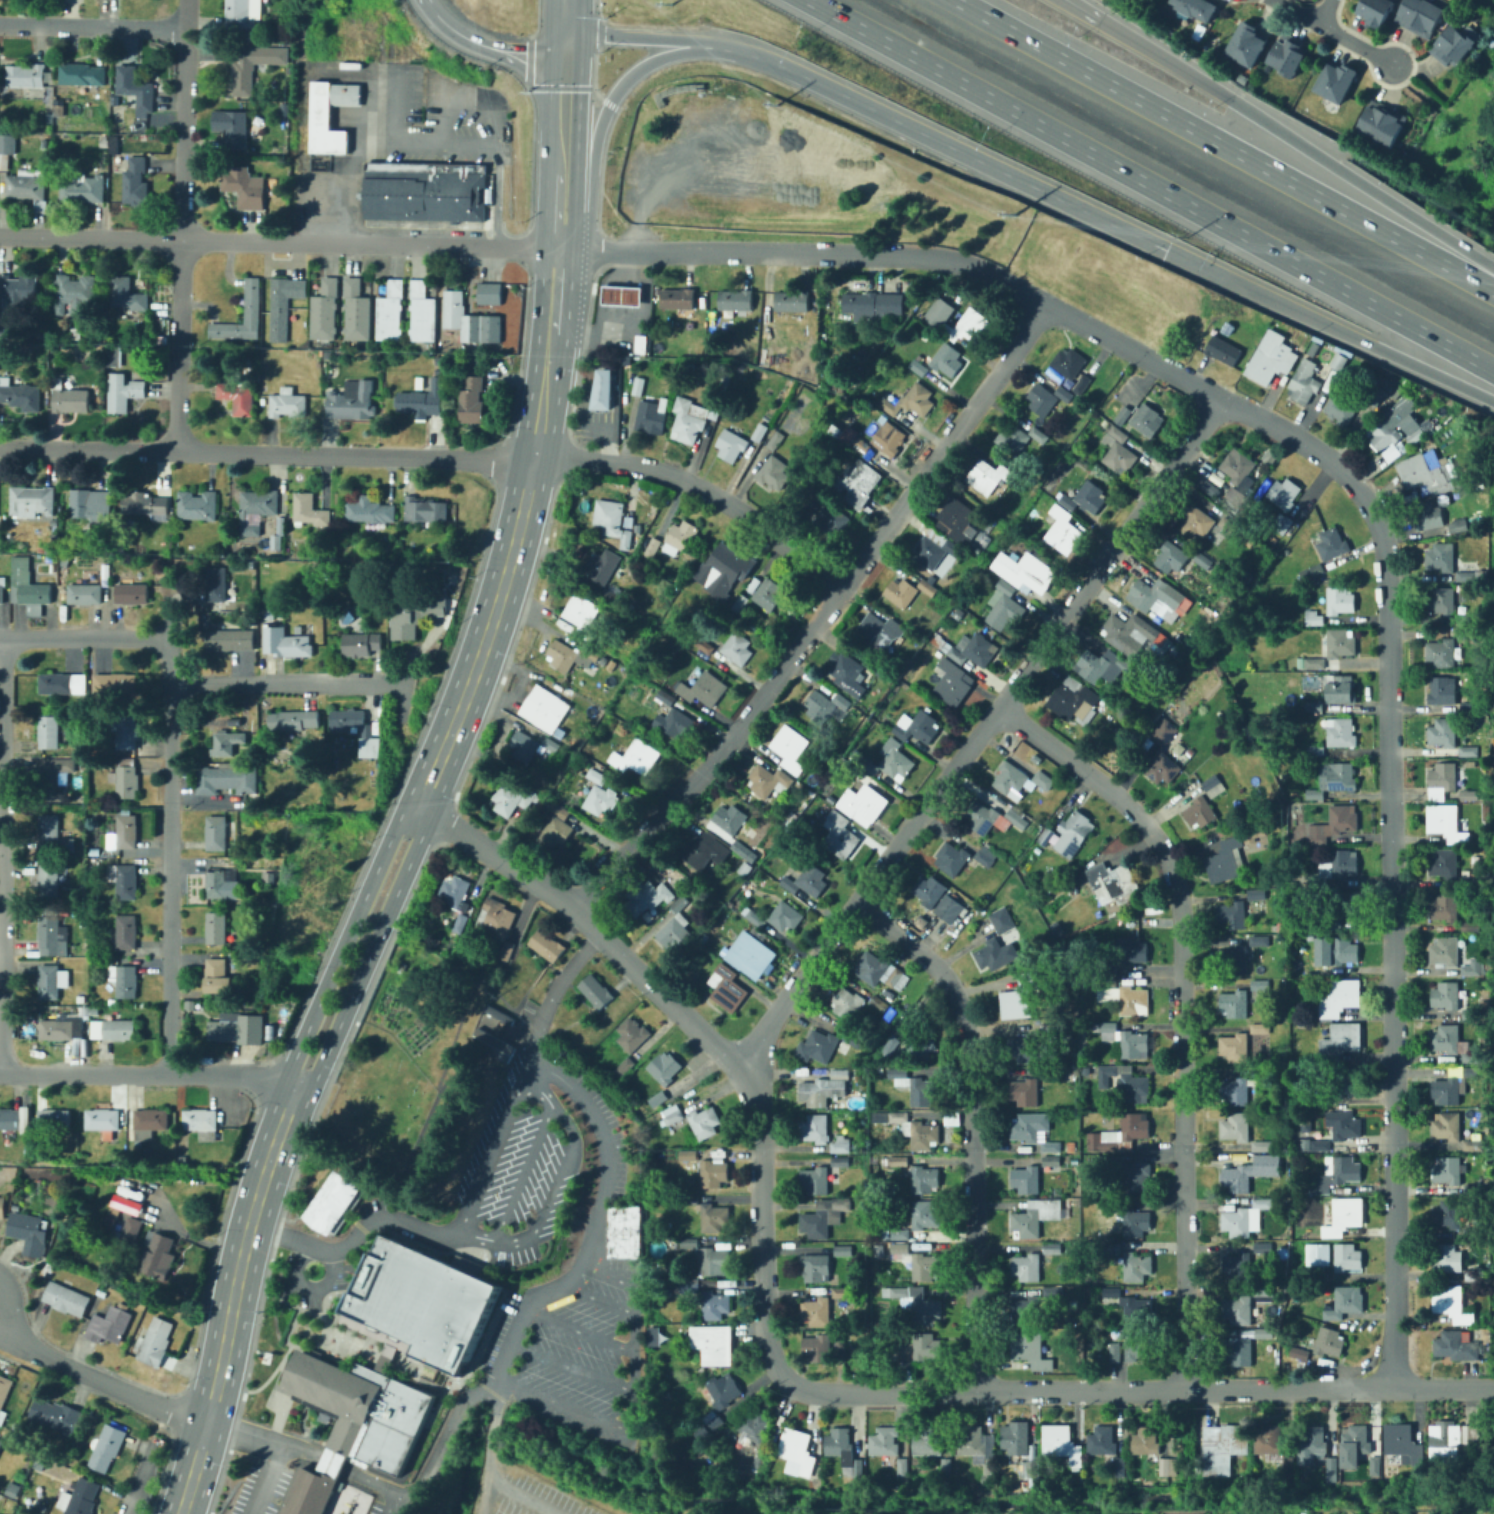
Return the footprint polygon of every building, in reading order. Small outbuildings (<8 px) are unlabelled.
[(227,26),(227,0),(251,0),(251,18),(255,18),(255,27),(227,26)] [(1173,1),(1174,0),(1208,0),(1219,6),(1211,22),(1196,14),(1195,17),(1177,7),(1178,4),(1173,1)] [(1359,11),(1365,0),(1393,0),(1397,2),(1382,28),(1373,23),(1371,26),(1367,24),(1370,17),(1359,11)] [(1397,19),(1408,0),(1431,0),(1447,9),(1431,39),(1404,24),(1405,23),(1397,19)] [(1270,38),(1254,67),(1227,53),(1245,19),(1259,27),(1257,31),(1270,38)] [(1431,50),(1454,21),(1478,42),(1458,65),(1452,60),(1449,65),(1431,50)] [(1310,49),(1294,78),(1283,72),(1284,69),(1269,61),(1285,31),(1303,41),(1301,45),(1310,49)] [(253,96),(233,95),(232,75),(232,59),(236,59),(237,46),(288,47),(288,49),(293,49),(293,55),(288,55),(288,64),(254,63),(254,70),(253,96)] [(1331,60),(1344,67),(1346,63),(1360,71),(1342,104),(1315,89),(1331,60)] [(7,87),(7,65),(24,65),(24,67),(34,67),(34,63),(45,63),(45,87),(7,87)] [(105,85),(60,84),(60,63),(90,63),(90,66),(106,66),(105,85)] [(148,117),(137,117),(137,94),(117,93),(118,64),(137,65),(137,82),(155,82),(154,112),(148,112),(148,117)] [(364,105),(364,92),(365,82),(314,80),(312,150),(348,151),(349,130),(332,129),(332,104),(364,105)] [(1374,99),(1394,110),(1395,109),(1409,116),(1394,146),(1388,142),(1385,148),(1371,141),(1375,134),(1359,125),(1374,99)] [(248,147),(223,147),(223,145),(222,144),(222,138),(224,138),(225,111),(248,111),(247,127),(249,127),(249,132),(247,132),(247,144),(248,144),(248,147)] [(269,133),(256,133),(256,123),(270,124),(269,133)] [(10,170),(0,170),(0,135),(18,135),(17,153),(10,153),(10,170)] [(110,147),(101,147),(101,139),(110,139),(110,147)] [(140,207),(132,206),(132,203),(124,203),(126,169),(131,169),(131,156),(147,156),(147,173),(143,173),(143,183),(150,183),(149,205),(140,204),(140,207)] [(365,164),(363,219),(484,221),(485,165),(365,164)] [(265,210),(238,210),(238,191),(221,191),(222,172),(231,172),(232,165),(250,166),(250,172),(251,172),(252,176),(265,176),(265,210)] [(47,213),(35,212),(35,198),(7,197),(7,175),(19,175),(19,168),(45,169),(45,176),(46,176),(46,200),(47,200),(47,213)] [(103,202),(61,201),(62,173),(73,173),(73,181),(75,181),(75,172),(86,172),(86,177),(97,177),(96,173),(104,173),(103,202)] [(26,308),(9,307),(9,297),(0,297),(1,274),(11,274),(10,278),(25,279),(25,276),(38,277),(37,298),(26,297),(26,308)] [(66,302),(66,314),(58,315),(59,274),(68,274),(68,275),(72,275),(72,280),(82,280),(82,275),(97,275),(96,303),(86,303),(86,315),(73,315),(73,302),(66,302)] [(149,310),(131,310),(131,306),(111,306),(112,276),(132,276),(132,293),(149,293),(149,310)] [(334,340),(311,339),(312,296),(321,296),(322,276),(338,277),(338,298),(336,298),(336,303),(338,303),(338,308),(336,308),(336,327),(338,327),(338,333),(334,333),(334,340)] [(258,339),(209,338),(209,323),(244,323),(245,277),(258,277),(258,339)] [(370,340),(345,339),(346,333),(344,333),(344,327),(346,327),(346,309),(345,309),(346,303),(346,298),(345,298),(345,277),(362,278),(362,297),(371,297),(370,340)] [(287,342),(270,342),(272,278),(289,278),(289,279),(307,280),(307,297),(288,297),(287,342)] [(400,341),(377,341),(378,297),(388,297),(388,279),(404,279),(403,299),(401,299),(401,304),(403,304),(403,309),(401,309),(400,328),(403,328),(403,334),(400,334),(400,341)] [(433,348),(422,348),(422,341),(412,340),(412,334),(410,334),(410,329),(412,329),(413,310),(410,310),(411,305),(413,305),(413,299),(411,299),(412,279),(427,280),(426,298),(436,298),(435,341),(433,341),(433,348)] [(501,304),(478,303),(479,283),(502,283),(501,304)] [(642,307),(604,305),(605,287),(643,289),(642,298),(642,307)] [(694,309),(661,308),(662,289),(681,289),(695,289),(694,309)] [(752,310),(719,309),(719,290),(739,290),(754,289),(752,310)] [(502,343),(462,343),(461,328),(444,328),(444,290),(464,290),(463,304),(466,304),(466,314),(502,315),(502,343)] [(808,311),(776,311),(776,292),(800,292),(800,290),(809,291),(808,311)] [(878,292),(878,294),(904,294),(904,314),(886,314),(886,322),(855,322),(855,313),(843,312),(843,293),(864,293),(863,292),(878,292)] [(946,322),(955,328),(971,306),(994,323),(979,345),(965,335),(962,338),(960,336),(955,343),(938,330),(939,329),(924,317),(939,296),(956,308),(946,322)] [(772,324),(772,339),(764,339),(765,324),(772,324)] [(1298,355),(1288,373),(1282,370),(1280,373),(1276,371),(1269,386),(1245,373),(1268,327),(1285,336),(1281,342),(1291,347),(1290,351),(1298,355)] [(72,339),(72,329),(81,329),(82,338),(72,339)] [(646,355),(635,354),(636,335),(648,336),(646,355)] [(1242,351),(1233,367),(1205,351),(1214,335),(1242,351)] [(964,363),(953,378),(940,369),(938,371),(929,364),(945,341),(962,353),(958,359),(964,363)] [(109,366),(109,348),(122,348),(122,366),(109,366)] [(1071,348),(1088,360),(1073,380),(1051,364),(1061,350),(1067,354),(1071,348)] [(1344,371),(1331,366),(1338,350),(1351,356),(1344,371)] [(1324,381),(1319,392),(1316,390),(1309,405),(1305,403),(1304,405),(1295,400),(1296,397),(1293,396),(1296,389),(1289,386),(1304,357),(1318,364),(1313,375),(1324,381)] [(929,369),(923,377),(909,366),(915,358),(929,369)] [(744,376),(737,373),(739,367),(746,369),(744,376)] [(591,410),(598,369),(613,370),(612,410),(591,410)] [(427,421),(416,420),(416,412),(397,411),(397,407),(395,407),(395,395),(398,396),(398,391),(412,392),(421,391),(430,392),(430,390),(432,390),(432,376),(436,376),(436,370),(442,370),(441,376),(441,415),(428,415),(427,421)] [(128,374),(128,388),(131,388),(131,381),(147,381),(147,397),(128,397),(127,414),(110,414),(110,374),(128,374)] [(1092,380),(1081,395),(1073,389),(1083,374),(1092,380)] [(11,402),(0,402),(0,376),(10,377),(10,385),(21,386),(21,384),(31,384),(31,385),(41,386),(40,411),(23,411),(23,406),(11,405),(11,402)] [(424,389),(416,389),(416,376),(424,377),(424,389)] [(484,423),(459,423),(460,389),(466,389),(466,376),(484,377),(484,391),(481,391),(481,401),(484,401),(484,423)] [(642,396),(632,394),(635,376),(645,378),(642,396)] [(371,419),(326,417),(327,414),(327,390),(336,390),(336,394),(345,394),(345,380),(360,380),(360,378),(374,379),(374,391),(371,391),(370,405),(376,405),(376,416),(371,415),(371,419)] [(64,379),(64,391),(90,391),(90,411),(55,411),(55,379),(64,379)] [(1389,395),(1384,402),(1382,400),(1376,408),(1374,406),(1373,408),(1362,399),(1377,379),(1389,388),(1386,392),(1389,395)] [(934,392),(929,399),(935,403),(925,418),(910,407),(908,410),(902,406),(895,417),(879,405),(879,403),(882,399),(885,397),(896,405),(902,395),(905,397),(917,380),(934,392)] [(837,390),(829,387),(831,381),(839,383),(837,390)] [(252,416),(233,416),(234,399),(217,398),(218,382),(233,383),(233,386),(254,387),(252,416)] [(1059,398),(1045,417),(1030,406),(1033,401),(1027,396),(1038,382),(1059,398)] [(279,418),(269,418),(270,394),(281,394),(281,385),(293,386),(293,394),(307,395),(306,417),(290,416),(290,413),(279,413),(279,418)] [(1075,395),(1070,402),(1056,392),(1061,385),(1075,395)] [(1128,391),(1119,403),(1114,399),(1123,387),(1128,391)] [(1343,392),(1361,402),(1347,428),(1345,427),(1344,429),(1336,424),(1339,419),(1335,417),(1334,419),(1323,414),(1327,408),(1325,407),(1332,395),(1339,399),(1343,392)] [(1418,405),(1395,428),(1403,436),(1395,445),(1392,443),(1382,454),(1379,451),(1377,453),(1368,445),(1372,442),(1365,434),(1387,411),(1385,409),(1391,404),(1392,406),(1405,393),(1418,405)] [(692,403),(710,409),(714,398),(723,401),(717,420),(707,417),(706,420),(707,420),(704,431),(699,430),(694,445),(670,438),(673,430),(672,429),(677,412),(673,411),(678,394),(693,400),(692,403)] [(669,399),(662,431),(658,430),(657,431),(651,430),(652,429),(647,427),(646,430),(635,428),(640,400),(660,404),(662,397),(669,399)] [(1162,424),(1152,438),(1130,422),(1144,401),(1161,413),(1157,417),(1161,420),(1159,422),(1162,424)] [(1133,410),(1122,426),(1114,420),(1125,404),(1133,410)] [(1401,424),(1411,416),(1420,425),(1410,434),(1401,424)] [(906,440),(902,445),(900,444),(898,447),(901,449),(894,459),(893,458),(890,462),(883,457),(886,453),(871,442),(882,427),(887,420),(907,434),(904,439),(906,440)] [(760,442),(752,438),(760,422),(769,427),(760,442)] [(836,437),(829,431),(834,423),(842,429),(836,437)] [(1140,456),(1129,471),(1127,470),(1123,476),(1102,461),(1111,448),(1101,440),(1115,424),(1129,436),(1123,443),(1140,456)] [(1016,425),(1032,437),(1016,457),(995,440),(1005,427),(1011,431),(1016,425)] [(1050,437),(1044,445),(1030,433),(1035,426),(1050,437)] [(1422,429),(1427,434),(1413,446),(1406,438),(1421,426),(1422,429)] [(734,464),(718,455),(721,448),(716,445),(726,428),(750,441),(744,451),(742,450),(734,464)] [(775,451),(766,445),(777,429),(786,436),(775,451)] [(866,454),(851,443),(857,435),(872,446),(866,454)] [(1403,455),(1391,464),(1384,454),(1395,445),(1403,455)] [(1434,496),(1431,491),(1429,491),(1427,484),(1424,486),(1422,481),(1406,488),(1396,463),(1423,452),(1424,453),(1434,449),(1441,466),(1446,464),(1456,488),(1444,492),(1434,496)] [(1241,451),(1257,463),(1239,487),(1229,480),(1232,477),(1219,468),(1230,452),(1236,457),(1241,451)] [(1040,461),(1034,457),(1038,452),(1043,457),(1040,461)] [(780,492),(775,488),(773,490),(768,485),(769,483),(767,481),(764,484),(755,477),(772,453),(789,465),(785,472),(791,476),(780,492)] [(981,457),(997,469),(1002,463),(1018,475),(1012,483),(1002,477),(989,496),(965,479),(981,457)] [(859,458),(883,475),(870,494),(872,496),(862,510),(844,497),(850,489),(845,486),(841,492),(827,482),(837,468),(847,475),(859,458)] [(1287,477),(1302,488),(1292,501),(1295,503),(1289,512),(1265,496),(1277,479),(1283,483),(1287,477)] [(1104,499),(1107,501),(1096,516),(1086,509),(1085,511),(1080,507),(1082,504),(1079,503),(1073,511),(1059,501),(1064,493),(1073,499),(1088,478),(1108,493),(1104,499)] [(1197,485),(1203,478),(1216,488),(1210,495),(1197,485)] [(1213,484),(1217,478),(1229,487),(1224,493),(1213,484)] [(37,518),(19,517),(19,515),(10,515),(10,486),(27,486),(27,488),(45,488),(45,487),(55,487),(54,515),(45,515),(45,511),(37,511),(37,518)] [(1248,496),(1239,508),(1226,499),(1229,496),(1227,494),(1233,486),(1248,496)] [(112,491),(111,512),(107,512),(107,522),(100,522),(100,533),(91,533),(91,517),(71,516),(71,488),(91,489),(91,491),(112,491)] [(261,535),(240,535),(241,491),(267,492),(267,489),(278,489),(278,514),(260,514),(260,523),(261,523),(261,535)] [(165,521),(153,520),(153,514),(122,513),(122,495),(133,496),(133,490),(146,491),(146,493),(150,493),(150,496),(168,497),(168,514),(165,514),(165,521)] [(216,520),(208,520),(208,519),(178,518),(179,490),(203,491),(207,492),(207,490),(216,490),(216,520)] [(836,538),(814,522),(816,518),(812,515),(815,512),(807,506),(818,490),(826,496),(830,499),(831,498),(840,505),(838,509),(851,518),(836,538)] [(316,525),(314,525),(314,522),(294,522),(294,491),(314,492),(313,509),(331,509),(330,526),(316,525)] [(388,523),(372,522),(372,521),(345,520),(346,501),(359,501),(360,493),(373,494),(372,502),(382,502),(381,504),(396,505),(395,522),(388,521),(388,523)] [(443,522),(405,521),(405,495),(417,495),(416,499),(425,500),(425,498),(434,499),(434,501),(448,502),(447,520),(443,519),(443,522)] [(976,534),(965,548),(948,536),(935,525),(940,519),(936,517),(953,495),(977,513),(969,523),(979,530),(976,534)] [(630,551),(620,549),(621,538),(603,535),(604,526),(593,525),(596,498),(625,502),(621,529),(633,531),(630,551)] [(1418,531),(1413,504),(1432,500),(1433,508),(1441,506),(1444,526),(1418,531)] [(1080,535),(1067,553),(1059,547),(1058,549),(1044,538),(1052,527),(1044,520),(1050,513),(1048,512),(1056,502),(1072,515),(1068,521),(1082,532),(1080,535)] [(1216,521),(1204,537),(1198,532),(1194,537),(1180,527),(1189,515),(1186,513),(1193,504),(1216,521)] [(1280,512),(1286,516),(1287,515),(1294,520),(1283,535),(1270,525),(1280,512)] [(1240,527),(1234,535),(1218,523),(1224,515),(1240,527)] [(625,517),(634,517),(634,528),(625,527),(625,517)] [(677,555),(662,549),(666,542),(665,541),(674,523),(681,526),(684,519),(701,527),(688,553),(679,549),(677,555)] [(1451,534),(1449,523),(1465,519),(1468,530),(1451,534)] [(964,549),(957,558),(948,551),(933,572),(917,560),(921,554),(915,549),(932,525),(949,538),(964,549)] [(1336,526),(1339,532),(1342,531),(1344,536),(1341,537),(1342,542),(1347,540),(1351,550),(1322,562),(1315,544),(1322,541),(1319,533),(1336,526)] [(281,550),(270,550),(271,536),(271,534),(282,535),(281,550)] [(646,537),(652,540),(645,553),(638,550),(646,537)] [(653,559),(645,554),(654,537),(663,542),(653,559)] [(1190,555),(1176,574),(1170,569),(1166,575),(1151,564),(1162,549),(1161,548),(1168,538),(1190,555)] [(717,589),(725,578),(706,565),(723,540),(746,556),(739,566),(746,571),(728,596),(717,589)] [(983,550),(980,554),(975,550),(978,546),(983,550)] [(606,586),(587,576),(591,570),(585,566),(594,550),(602,555),(606,547),(622,556),(606,586)] [(1290,551),(1287,555),(1282,552),(1286,547),(1290,551)] [(1454,547),(1454,573),(1443,573),(1443,568),(1427,568),(1427,547),(1454,547)] [(1028,551),(1059,573),(1043,595),(1033,587),(1028,594),(1020,589),(990,567),(1001,551),(1019,563),(1028,551)] [(1214,562),(1208,570),(1193,560),(1200,551),(1214,562)] [(68,565),(61,565),(61,556),(70,556),(70,562),(68,562),(68,565)] [(44,618),(28,618),(29,604),(19,604),(19,602),(12,602),(13,557),(30,557),(30,570),(31,570),(31,585),(51,585),(51,606),(44,606),(44,618)] [(1323,573),(1304,581),(1299,572),(1319,563),(1323,573)] [(1459,583),(1459,565),(1476,565),(1476,583),(1459,583)] [(226,602),(207,601),(206,592),(207,577),(207,566),(227,567),(226,602)] [(1248,582),(1242,577),(1247,571),(1253,576),(1248,582)] [(929,579),(933,574),(939,578),(936,584),(929,579)] [(771,613),(751,598),(768,576),(782,587),(778,592),(784,596),(771,613)] [(756,577),(762,582),(754,594),(747,589),(756,577)] [(1027,609),(1015,626),(1009,622),(1002,632),(985,619),(994,606),(988,602),(998,589),(995,586),(1002,577),(1017,589),(1011,597),(1027,609)] [(1139,577),(1152,586),(1159,578),(1186,598),(1176,611),(1169,605),(1162,616),(1163,617),(1159,624),(1136,607),(1141,600),(1129,592),(1139,577)] [(904,578),(919,590),(906,608),(884,591),(893,579),(899,584),(904,578)] [(939,589),(933,596),(918,585),(924,578),(939,589)] [(1355,594),(1354,612),(1338,612),(1338,616),(1327,615),(1328,584),(1347,584),(1346,591),(1352,591),(1352,594),(1355,594)] [(110,604),(68,605),(68,585),(102,585),(110,585),(110,604)] [(147,605),(116,604),(116,585),(148,585),(147,605)] [(620,606),(603,596),(607,587),(625,597),(620,606)] [(1454,615),(1444,615),(1443,612),(1426,612),(1426,588),(1454,588),(1454,615)] [(716,589),(726,595),(720,602),(712,596),(716,589)] [(594,643),(576,632),(580,625),(562,615),(576,592),(601,607),(589,627),(600,634),(594,643)] [(740,614),(731,607),(742,593),(750,599),(740,614)] [(419,640),(393,640),(393,627),(391,627),(392,621),(393,621),(393,610),(401,610),(401,603),(421,603),(421,599),(448,599),(447,616),(427,616),(428,618),(424,618),(424,625),(419,625),(419,640)] [(954,615),(959,607),(966,612),(961,620),(954,615)] [(265,619),(265,609),(274,610),(274,619),(265,619)] [(1317,610),(1317,615),(1323,615),(1323,625),(1307,625),(1306,610),(1317,610)] [(871,611),(886,622),(891,616),(908,628),(901,637),(898,636),(884,654),(855,633),(871,611)] [(1134,612),(1161,632),(1154,642),(1148,637),(1143,644),(1145,645),(1133,661),(1103,639),(1107,634),(1103,632),(1105,629),(1103,627),(1113,612),(1126,622),(1134,612)] [(1476,625),(1458,624),(1458,615),(1477,615),(1476,625)] [(755,633),(748,628),(751,623),(758,627),(755,633)] [(267,633),(279,632),(278,626),(285,626),(286,632),(288,632),(288,637),(310,636),(311,646),(313,645),(313,657),(284,658),(284,661),(268,661),(267,633)] [(743,666),(734,660),(731,663),(725,658),(727,655),(720,650),(735,629),(752,641),(747,648),(753,652),(743,666)] [(1356,638),(1356,655),(1340,654),(1340,659),(1327,659),(1328,629),(1348,630),(1348,638),(1356,638)] [(1477,639),(1458,639),(1458,629),(1477,629),(1477,639)] [(254,651),(209,651),(209,631),(254,631),(254,651)] [(977,632),(980,634),(982,632),(1001,646),(984,668),(968,657),(962,665),(934,644),(940,636),(962,653),(977,632)] [(361,659),(354,659),(354,657),(345,657),(344,635),(383,634),(383,651),(371,651),(371,656),(361,656),(361,659)] [(709,655),(695,644),(701,636),(715,647),(709,655)] [(593,678),(581,671),(584,666),(575,661),(567,675),(549,664),(551,661),(547,658),(549,655),(547,654),(556,638),(594,660),(592,664),(598,668),(593,678)] [(1454,668),(1434,667),(1434,660),(1427,660),(1428,642),(1443,643),(1443,638),(1455,638),(1454,668)] [(1324,655),(1303,655),(1303,640),(1324,640),(1324,655)] [(1108,647),(1135,667),(1129,675),(1122,671),(1113,684),(1102,676),(1095,685),(1073,668),(1088,648),(1101,658),(1108,647)] [(859,699),(834,681),(836,678),(832,675),(834,671),(830,668),(842,650),(851,656),(865,666),(856,680),(868,687),(859,699)] [(605,666),(600,663),(604,655),(609,658),(605,666)] [(883,666),(878,674),(863,663),(868,655),(883,666)] [(973,686),(957,709),(933,690),(944,676),(939,672),(941,668),(937,665),(944,655),(976,679),(972,685),(973,686)] [(1326,668),(1304,668),(1304,659),(1325,659),(1326,668)] [(612,660),(619,664),(615,671),(608,667),(612,660)] [(712,708),(696,696),(691,702),(676,690),(676,689),(673,686),(676,681),(680,684),(682,681),(691,688),(706,669),(729,687),(712,708)] [(1139,681),(1134,677),(1137,672),(1143,676),(1139,681)] [(87,694),(40,694),(40,674),(50,673),(64,673),(87,674),(87,694)] [(137,694),(94,693),(94,674),(112,675),(112,673),(128,673),(128,674),(137,674),(137,694)] [(1069,674),(1101,697),(1093,708),(1092,707),(1083,720),(1074,714),(1069,721),(1046,704),(1061,682),(1063,683),(1069,674)] [(1353,682),(1353,702),(1327,702),(1327,682),(1325,684),(1325,675),(1353,675),(1353,682)] [(1455,704),(1428,703),(1428,693),(1431,693),(1431,677),(1448,677),(1448,684),(1456,684),(1455,704)] [(1148,688),(1142,684),(1146,678),(1152,682),(1148,688)] [(554,735),(520,713),(539,684),(573,706),(554,735)] [(671,706),(657,697),(661,689),(676,698),(671,706)] [(816,689),(832,701),(838,692),(853,702),(847,711),(843,708),(839,718),(832,712),(823,725),(807,713),(809,711),(804,707),(806,705),(805,704),(816,689)] [(866,711),(861,708),(866,700),(872,704),(866,711)] [(1107,703),(1103,709),(1099,706),(1103,700),(1107,703)] [(1324,712),(1305,712),(1305,702),(1323,701),(1324,712)] [(1478,712),(1461,712),(1461,703),(1478,703),(1478,712)] [(1115,709),(1111,715),(1106,712),(1111,705),(1115,709)] [(677,739),(653,723),(660,713),(666,717),(673,706),(696,721),(686,737),(680,733),(677,739)] [(382,757),(360,758),(360,738),(362,737),(362,727),(347,727),(347,731),(331,732),(331,711),(349,710),(349,708),(355,708),(355,710),(365,710),(365,717),(367,717),(367,721),(365,722),(365,724),(373,723),(374,737),(381,737),(382,757)] [(922,708),(938,720),(936,723),(939,726),(937,728),(940,731),(929,745),(920,738),(919,740),(914,736),(915,734),(912,733),(906,741),(892,731),(905,713),(913,719),(922,708)] [(304,730),(269,730),(269,713),(279,713),(279,711),(319,710),(319,726),(304,726),(304,730)] [(1132,718),(1127,723),(1122,719),(1126,713),(1132,718)] [(59,749),(39,749),(40,716),(59,716),(59,749)] [(1182,738),(1170,753),(1149,736),(1165,717),(1179,729),(1175,733),(1182,738)] [(1353,717),(1353,725),(1355,725),(1355,731),(1353,731),(1353,735),(1357,735),(1357,746),(1328,747),(1328,719),(1335,718),(1353,717)] [(1456,748),(1444,748),(1444,744),(1428,744),(1427,726),(1436,726),(1436,718),(1456,718),(1456,748)] [(137,748),(118,748),(118,719),(140,719),(140,741),(137,741),(137,748)] [(799,777),(781,764),(786,757),(770,746),(786,723),(811,741),(797,760),(807,767),(799,777)] [(563,739),(556,735),(560,728),(567,732),(563,739)] [(234,755),(211,755),(210,748),(215,748),(215,733),(218,733),(218,729),(227,729),(227,733),(247,733),(247,743),(239,743),(239,754),(234,754),(234,755)] [(530,764),(512,754),(515,749),(509,746),(518,729),(542,742),(530,764)] [(576,746),(568,741),(572,735),(580,740),(576,746)] [(558,752),(544,744),(542,743),(547,736),(562,744),(558,752)] [(649,776),(632,766),(627,773),(607,760),(612,753),(613,754),(616,750),(626,756),(638,736),(663,752),(649,776)] [(1324,756),(1305,756),(1305,745),(1324,745),(1324,756)] [(917,763),(905,778),(899,773),(894,779),(878,768),(895,746),(917,763)] [(1460,755),(1460,747),(1479,747),(1479,755),(1460,755)] [(1195,752),(1190,757),(1186,753),(1190,748),(1195,752)] [(1182,768),(1169,783),(1163,778),(1157,784),(1145,772),(1156,760),(1153,757),(1160,749),(1182,768)] [(111,766),(92,766),(92,757),(111,757),(111,766)] [(64,801),(53,801),(53,800),(40,800),(40,789),(37,789),(37,774),(39,774),(39,765),(46,765),(46,760),(53,760),(52,758),(76,758),(77,772),(59,772),(60,784),(63,784),(64,801)] [(137,799),(117,798),(117,782),(109,782),(109,772),(117,773),(117,766),(119,766),(119,758),(135,758),(135,766),(136,774),(139,774),(139,789),(137,789),(137,799)] [(1006,759),(1030,777),(1029,778),(1031,779),(1039,769),(1055,781),(1047,792),(1037,784),(1032,792),(1023,786),(1018,793),(1012,789),(1007,795),(993,784),(997,779),(995,778),(998,773),(1000,775),(1002,771),(999,769),(1006,759)] [(766,800),(747,785),(750,779),(747,777),(758,762),(775,774),(780,767),(796,779),(790,788),(789,787),(784,794),(775,788),(766,800)] [(1336,762),(1336,763),(1354,763),(1354,779),(1357,779),(1357,789),(1329,790),(1329,762),(1336,762)] [(1455,790),(1445,790),(1445,788),(1429,788),(1429,770),(1436,770),(1436,762),(1456,763),(1455,790)] [(238,795),(237,788),(218,788),(218,795),(208,795),(208,794),(198,794),(197,768),(204,768),(204,766),(210,766),(210,768),(246,767),(246,765),(251,765),(251,767),(260,767),(260,793),(244,794),(238,795)] [(603,786),(586,776),(591,767),(608,777),(603,786)] [(1226,789),(1210,799),(1201,783),(1216,773),(1226,789)] [(537,796),(528,808),(519,802),(509,818),(494,808),(498,802),(492,798),(506,775),(537,796)] [(601,817),(582,806),(595,783),(608,791),(610,787),(618,792),(616,796),(619,798),(611,813),(604,810),(601,817)] [(866,783),(890,800),(873,823),(871,821),(867,827),(854,817),(853,818),(835,805),(849,787),(857,794),(866,783)] [(1324,799),(1307,800),(1307,790),(1324,789),(1324,799)] [(1463,800),(1463,790),(1477,790),(1477,800),(1463,800)] [(1218,817),(1201,828),(1200,825),(1195,828),(1192,825),(1182,811),(1195,802),(1193,800),(1202,793),(1218,817)] [(555,814),(547,809),(552,800),(571,811),(565,820),(555,814)] [(978,800),(990,809),(992,806),(1005,815),(1010,808),(1029,822),(1023,830),(1012,823),(1005,831),(995,823),(986,836),(969,824),(970,822),(966,819),(968,816),(966,815),(978,800)] [(734,837),(711,820),(713,818),(710,816),(718,806),(720,808),(722,805),(728,809),(733,803),(749,815),(734,837)] [(1355,804),(1356,813),(1359,813),(1360,831),(1342,832),(1342,835),(1349,834),(1349,841),(1333,842),(1333,836),(1327,836),(1327,844),(1309,845),(1308,825),(1329,824),(1329,805),(1355,804)] [(1470,844),(1448,845),(1447,837),(1444,837),(1444,832),(1428,833),(1427,805),(1458,804),(1458,832),(1470,832),(1470,844)] [(846,860),(822,843),(832,830),(823,824),(827,817),(833,808),(850,820),(845,827),(862,839),(846,860)] [(1092,819),(1090,822),(1093,824),(1090,827),(1092,829),(1081,845),(1072,860),(1054,847),(1063,833),(1057,829),(1064,819),(1067,821),(1076,808),(1092,819)] [(58,857),(40,857),(40,814),(60,814),(59,838),(75,838),(76,852),(58,852),(58,857)] [(137,848),(117,849),(117,814),(137,814),(137,848)] [(554,815),(575,828),(563,845),(558,842),(555,847),(539,836),(545,828),(554,815)] [(226,850),(206,850),(205,840),(205,825),(207,825),(207,816),(227,816),(226,850)] [(1055,832),(1046,847),(1037,841),(1048,826),(1055,832)] [(702,872),(678,854),(695,833),(700,837),(704,832),(715,840),(716,838),(732,851),(722,864),(713,857),(702,872)] [(1241,876),(1214,884),(1206,858),(1221,853),(1220,849),(1222,849),(1220,841),(1241,834),(1245,846),(1238,848),(1244,868),(1239,870),(1241,876)] [(753,864),(731,848),(737,840),(758,856),(753,864)] [(947,840),(961,850),(963,847),(972,854),(970,856),(971,857),(954,879),(937,866),(939,864),(936,861),(939,857),(936,855),(947,840)] [(995,860),(989,869),(973,857),(980,848),(984,845),(998,855),(994,860),(995,860)] [(100,856),(89,855),(90,847),(100,847),(100,856)] [(1351,849),(1351,856),(1359,856),(1359,875),(1358,875),(1358,885),(1344,885),(1343,878),(1331,878),(1331,873),(1306,873),(1306,863),(1331,863),(1330,850),(1351,849)] [(1457,879),(1446,879),(1445,875),(1428,876),(1429,857),(1436,857),(1436,850),(1457,849),(1457,879)] [(1037,857),(1034,861),(1028,857),(1031,853),(1037,857)] [(649,868),(645,864),(650,858),(655,863),(649,868)] [(816,899),(800,887),(795,895),(779,883),(780,882),(773,877),(777,872),(784,877),(786,875),(794,881),(810,861),(826,873),(822,879),(828,884),(816,899)] [(1104,861),(1108,868),(1111,867),(1112,870),(1127,863),(1140,887),(1103,906),(1085,871),(1104,861)] [(746,862),(755,868),(747,878),(739,872),(746,862)] [(226,898),(206,898),(205,888),(205,873),(207,873),(206,864),(226,863),(226,898)] [(117,899),(117,881),(105,881),(105,871),(108,871),(108,865),(136,865),(136,873),(138,873),(138,889),(136,889),(136,899),(117,899)] [(58,899),(39,899),(39,866),(59,866),(58,899)] [(274,882),(262,881),(263,867),(275,868),(274,882)] [(459,910),(450,906),(451,904),(436,898),(444,879),(449,881),(451,877),(453,879),(455,875),(471,882),(464,899),(468,901),(465,910),(460,908),(459,910)] [(931,875),(947,887),(931,910),(922,904),(924,900),(911,891),(921,876),(928,880),(931,875)] [(1326,887),(1309,888),(1309,878),(1326,877),(1326,887)] [(1479,888),(1461,888),(1461,878),(1479,878),(1479,888)] [(635,917),(625,903),(631,899),(626,893),(642,880),(657,899),(635,917)] [(671,904),(668,902),(655,889),(662,882),(676,896),(675,897),(677,899),(671,904)] [(697,892),(692,886),(696,882),(701,888),(697,892)] [(1266,899),(1248,900),(1247,890),(1266,889),(1266,899)] [(674,954),(655,935),(677,913),(670,906),(684,893),(691,901),(680,912),(690,922),(685,927),(693,934),(674,954)] [(964,906),(951,924),(934,912),(947,893),(964,906)] [(1351,893),(1351,900),(1359,900),(1359,918),(1342,919),(1342,922),(1331,922),(1331,893),(1351,893)] [(1457,922),(1446,922),(1446,919),(1431,919),(1430,902),(1432,902),(1432,896),(1438,896),(1438,894),(1456,893),(1457,922)] [(504,942),(494,937),(495,934),(482,928),(490,912),(482,908),(487,896),(507,904),(505,907),(517,913),(504,942)] [(117,899),(116,906),(109,906),(110,898),(117,899)] [(767,919),(782,899),(805,915),(794,930),(792,928),(790,931),(785,928),(784,931),(767,919)] [(1244,900),(1245,909),(1252,908),(1254,919),(1246,920),(1247,928),(1227,930),(1226,923),(1219,924),(1217,905),(1233,903),(1233,901),(1244,900)] [(767,919),(762,926),(742,912),(748,905),(767,919)] [(1017,926),(1000,935),(988,914),(1005,905),(1017,926)] [(1473,917),(1473,909),(1481,909),(1481,917),(1473,917)] [(461,934),(452,930),(460,912),(469,916),(461,934)] [(227,945),(208,945),(207,937),(208,913),(228,913),(227,945)] [(67,955),(41,955),(39,915),(59,915),(59,932),(67,932),(67,955)] [(137,949),(117,949),(117,915),(136,915),(137,925),(138,939),(136,939),(137,949)] [(1066,933),(1058,938),(1050,925),(1058,920),(1066,933)] [(1309,932),(1309,922),(1328,921),(1328,931),(1309,932)] [(1463,929),(1463,921),(1479,921),(1479,929),(1463,929)] [(555,963),(545,956),(528,944),(539,928),(558,942),(559,940),(568,947),(555,963)] [(762,976),(745,964),(741,970),(724,957),(730,948),(735,951),(749,932),(778,954),(762,976)] [(703,943),(700,940),(705,933),(709,935),(703,943)] [(1270,946),(1250,946),(1250,936),(1269,935),(1270,946)] [(996,936),(1002,947),(1012,942),(1020,957),(992,972),(989,965),(981,969),(973,952),(988,945),(986,941),(996,936)] [(1141,936),(1141,943),(1148,943),(1149,962),(1132,962),(1131,974),(1110,975),(1109,944),(1120,943),(1120,937),(1141,936)] [(1351,937),(1351,944),(1358,944),(1359,962),(1342,962),(1343,965),(1332,966),(1331,937),(1351,937)] [(1458,967),(1446,967),(1446,963),(1430,963),(1429,945),(1438,945),(1438,937),(1458,937),(1458,967)] [(508,961),(499,958),(507,940),(515,943),(508,961)] [(1247,945),(1247,975),(1227,975),(1227,968),(1219,968),(1219,949),(1235,949),(1235,945),(1247,945)] [(868,950),(881,960),(884,956),(893,963),(892,964),(904,973),(910,978),(900,992),(881,979),(875,987),(856,973),(858,969),(856,967),(857,964),(868,950)] [(1461,976),(1460,966),(1470,965),(1470,958),(1481,957),(1481,964),(1484,964),(1485,974),(1481,974),(1481,975),(1461,976)] [(234,994),(207,994),(207,969),(208,959),(227,959),(228,979),(234,978),(234,994)] [(733,1014),(709,996),(715,988),(707,982),(714,971),(721,961),(738,974),(733,980),(750,992),(733,1014)] [(61,1001),(41,1001),(40,991),(39,976),(41,976),(40,966),(60,965),(61,972),(70,972),(70,987),(60,987),(61,1001)] [(1328,975),(1309,975),(1309,965),(1328,965),(1328,975)] [(136,998),(117,998),(117,981),(109,981),(109,966),(136,966),(136,998)] [(1038,971),(1039,977),(1040,977),(1041,988),(1030,989),(1032,1017),(1003,1019),(1000,992),(1017,991),(1016,987),(1020,986),(1020,978),(1019,973),(1038,971)] [(600,1010),(577,985),(591,973),(607,991),(609,989),(615,996),(600,1010)] [(1117,988),(1121,988),(1121,986),(1132,986),(1132,989),(1149,989),(1149,1015),(1121,1015),(1121,1001),(1098,1002),(1098,979),(1117,980),(1117,988)] [(1344,1007),(1344,1011),(1341,1011),(1341,1019),(1333,1019),(1333,1022),(1319,1022),(1319,1009),(1314,1009),(1314,994),(1331,994),(1331,980),(1360,979),(1361,1006),(1344,1007)] [(1269,990),(1251,990),(1251,980),(1269,980),(1269,990)] [(1458,1010),(1448,1010),(1448,1006),(1431,1006),(1431,989),(1439,988),(1438,982),(1458,981),(1458,1010)] [(849,1022),(833,1010),(835,1008),(830,1004),(832,1002),(831,1000),(842,985),(855,995),(857,992),(867,999),(864,1004),(863,1004),(849,1022)] [(1248,989),(1248,1018),(1228,1018),(1228,1015),(1223,1015),(1223,1011),(1221,1011),(1220,993),(1236,993),(1236,989),(1248,989)] [(889,1005),(883,1013),(868,1002),(874,994),(889,1005)] [(195,1011),(186,1010),(186,1000),(196,1000),(195,1011)] [(897,1011),(890,1021),(883,1016),(891,1006),(897,1011)] [(1464,1019),(1463,1010),(1477,1009),(1478,1019),(1464,1019)] [(264,1015),(263,1044),(239,1043),(239,1040),(208,1039),(209,1020),(223,1020),(223,1012),(243,1012),(243,1015),(264,1015)] [(631,1055),(616,1040),(622,1035),(616,1029),(629,1015),(634,1020),(635,1018),(641,1023),(639,1025),(641,1028),(644,1025),(652,1033),(631,1055)] [(83,1017),(83,1039),(75,1039),(74,1041),(40,1041),(41,1021),(69,1021),(69,1017),(83,1017)] [(136,1039),(104,1039),(104,1020),(136,1020),(136,1039)] [(1118,1022),(1118,1030),(1133,1030),(1133,1033),(1149,1032),(1149,1051),(1148,1051),(1148,1058),(1122,1058),(1121,1040),(1102,1040),(1102,1032),(1099,1032),(1098,1022),(1118,1022)] [(1270,1034),(1251,1034),(1251,1024),(1270,1023),(1270,1034)] [(1341,1064),(1321,1064),(1320,1039),(1332,1039),(1331,1024),(1361,1023),(1362,1050),(1340,1051),(1341,1064)] [(1041,1034),(1040,1024),(1056,1024),(1057,1034),(1041,1034)] [(1459,1054),(1448,1054),(1448,1050),(1432,1051),(1431,1033),(1439,1032),(1439,1025),(1458,1025),(1459,1054)] [(506,1062),(514,1045),(474,1027),(467,1043),(506,1062)] [(827,1065),(811,1057),(808,1062),(794,1055),(801,1040),(806,1043),(813,1028),(828,1035),(829,1032),(840,1037),(827,1065)] [(867,1052),(860,1048),(859,1049),(842,1040),(847,1031),(872,1043),(867,1052)] [(916,1031),(917,1035),(933,1031),(939,1057),(911,1063),(904,1034),(916,1031)] [(1038,1063),(1010,1064),(1010,1038),(1026,1038),(1026,1033),(1037,1033),(1038,1063)] [(1248,1033),(1248,1062),(1229,1062),(1228,1055),(1220,1055),(1220,1037),(1237,1037),(1237,1033),(1248,1033)] [(901,1040),(886,1062),(878,1056),(892,1035),(901,1040)] [(874,1057),(869,1053),(873,1047),(878,1051),(874,1057)] [(666,1088),(646,1068),(661,1053),(662,1055),(665,1052),(668,1055),(670,1053),(683,1066),(671,1077),(674,1080),(666,1088)] [(1483,1063),(1463,1063),(1463,1053),(1483,1053),(1483,1063)] [(696,1055),(704,1061),(699,1066),(692,1060),(696,1055)] [(622,1077),(615,1070),(628,1056),(635,1063),(622,1077)] [(691,1070),(686,1064),(690,1061),(695,1067),(691,1070)] [(1133,1065),(1133,1077),(1150,1077),(1150,1095),(1148,1095),(1148,1103),(1122,1103),(1122,1086),(1118,1086),(1117,1078),(1121,1078),(1121,1074),(1118,1074),(1118,1076),(1109,1076),(1109,1088),(1100,1089),(1099,1066),(1133,1065)] [(1482,1083),(1474,1083),(1473,1077),(1464,1077),(1464,1068),(1482,1067),(1482,1083)] [(1059,1078),(1041,1078),(1041,1069),(1059,1068),(1059,1078)] [(1271,1068),(1270,1078),(1253,1078),(1253,1068),(1271,1068)] [(1353,1068),(1353,1075),(1359,1075),(1360,1082),(1362,1082),(1362,1093),(1344,1094),(1344,1097),(1332,1097),(1332,1069),(1353,1068)] [(831,1079),(831,1069),(849,1069),(849,1079),(847,1079),(831,1079)] [(907,1069),(907,1078),(923,1077),(923,1074),(939,1073),(939,1099),(931,1099),(931,1106),(911,1106),(912,1085),(892,1085),(892,1069),(907,1069)] [(676,1091),(672,1085),(689,1071),(696,1080),(684,1090),(682,1087),(676,1091)] [(1439,1106),(1438,1098),(1433,1098),(1432,1080),(1448,1080),(1448,1076),(1459,1076),(1460,1105),(1439,1106)] [(1249,1078),(1248,1105),(1229,1105),(1229,1099),(1221,1099),(1222,1081),(1237,1081),(1237,1077),(1249,1078)] [(1038,1078),(1037,1106),(1018,1106),(1018,1100),(1009,1099),(1010,1081),(1026,1081),(1026,1078),(1038,1078)] [(831,1079),(847,1079),(847,1097),(828,1097),(827,1107),(807,1107),(807,1100),(799,1100),(799,1082),(815,1082),(815,1079),(831,1079)] [(1329,1107),(1311,1107),(1311,1086),(1321,1086),(1320,1096),(1330,1096),(1329,1107)] [(653,1108),(648,1100),(663,1090),(669,1098),(653,1108)] [(640,1112),(631,1102),(637,1097),(646,1107),(640,1112)] [(700,1141),(687,1115),(697,1110),(699,1113),(714,1106),(722,1122),(714,1126),(717,1133),(700,1141)] [(667,1126),(663,1117),(680,1108),(684,1117),(667,1126)] [(22,1131),(0,1130),(0,1110),(14,1110),(14,1111),(23,1111),(22,1131)] [(47,1137),(39,1137),(39,1111),(63,1110),(63,1112),(71,1112),(71,1131),(48,1131),(47,1137)] [(120,1131),(87,1131),(86,1111),(96,1110),(111,1110),(120,1111),(120,1131)] [(169,1131),(135,1131),(135,1111),(160,1110),(160,1112),(169,1111),(169,1131)] [(218,1143),(200,1142),(200,1131),(184,1131),(185,1111),(194,1110),(208,1110),(218,1111),(218,1143)] [(909,1111),(909,1122),(912,1122),(912,1120),(923,1120),(923,1125),(940,1124),(940,1142),(932,1142),(932,1150),(912,1150),(911,1135),(903,1135),(903,1122),(875,1122),(875,1114),(889,1115),(889,1112),(909,1111)] [(1352,1111),(1352,1119),(1361,1118),(1362,1137),(1345,1138),(1345,1142),(1334,1142),(1334,1144),(1330,1144),(1330,1150),(1311,1151),(1311,1146),(1306,1146),(1306,1133),(1329,1133),(1329,1130),(1333,1130),(1333,1126),(1327,1126),(1326,1112),(1352,1111)] [(1249,1112),(1249,1143),(1237,1143),(1237,1139),(1221,1139),(1221,1120),(1225,1120),(1225,1117),(1229,1117),(1229,1112),(1249,1112)] [(1459,1142),(1449,1142),(1449,1138),(1432,1139),(1431,1120),(1436,1120),(1436,1113),(1460,1112),(1461,1142),(1459,1142)] [(1046,1131),(1046,1142),(1061,1142),(1061,1152),(1042,1152),(1041,1142),(1039,1142),(1039,1145),(1028,1145),(1027,1140),(1010,1140),(1010,1121),(1018,1121),(1018,1114),(1050,1113),(1050,1131),(1046,1131)] [(828,1144),(815,1144),(816,1141),(799,1141),(798,1122),(803,1122),(803,1118),(807,1118),(807,1114),(828,1114),(828,1135),(830,1135),(830,1141),(828,1141),(828,1144)] [(942,1124),(957,1124),(957,1115),(942,1115),(942,1124)] [(1140,1115),(1140,1118),(1151,1118),(1151,1139),(1134,1139),(1134,1151),(1090,1151),(1090,1131),(1123,1131),(1123,1115),(1140,1115)] [(850,1152),(831,1153),(831,1142),(835,1142),(835,1135),(844,1135),(844,1137),(850,1137),(850,1152)] [(1273,1151),(1253,1152),(1252,1141),(1272,1140),(1273,1151)] [(1483,1151),(1464,1151),(1463,1141),(1483,1140),(1483,1151)] [(1459,1142),(1459,1150),(1445,1150),(1445,1142),(1459,1142)] [(697,1160),(678,1161),(678,1150),(697,1150),(697,1160)] [(1250,1176),(1250,1193),(1230,1193),(1230,1186),(1223,1187),(1223,1169),(1239,1168),(1239,1165),(1256,1165),(1256,1155),(1281,1155),(1281,1176),(1250,1176)] [(1355,1155),(1355,1162),(1361,1162),(1362,1181),(1345,1181),(1345,1184),(1334,1185),(1334,1188),(1331,1188),(1331,1195),(1312,1195),(1313,1190),(1312,1174),(1325,1174),(1324,1156),(1355,1155)] [(908,1165),(888,1166),(888,1156),(909,1156),(908,1165)] [(1061,1165),(1043,1166),(1043,1156),(1060,1156),(1061,1165)] [(849,1167),(832,1167),(832,1157),(849,1157),(849,1167)] [(1460,1185),(1449,1185),(1449,1182),(1434,1182),(1434,1177),(1431,1178),(1431,1169),(1433,1168),(1433,1164),(1436,1164),(1436,1157),(1460,1157),(1460,1185)] [(721,1188),(701,1188),(700,1168),(697,1168),(697,1162),(701,1162),(701,1160),(713,1160),(713,1163),(729,1163),(729,1181),(721,1181),(721,1188)] [(1148,1192),(1130,1193),(1129,1192),(1123,1192),(1122,1166),(1150,1164),(1151,1175),(1147,1176),(1148,1192)] [(924,1165),(924,1168),(940,1168),(940,1187),(933,1187),(933,1194),(912,1194),(912,1165),(924,1165)] [(1039,1166),(1039,1194),(1019,1193),(1019,1187),(1012,1187),(1012,1169),(1027,1169),(1027,1166),(1039,1166)] [(828,1195),(808,1195),(808,1188),(801,1188),(801,1170),(816,1170),(816,1167),(828,1167),(828,1195)] [(303,1215),(334,1169),(362,1187),(330,1234),(303,1215)] [(94,1193),(84,1189),(87,1181),(97,1185),(94,1193)] [(1483,1193),(1465,1194),(1464,1185),(1483,1184),(1483,1193)] [(141,1202),(113,1193),(109,1205),(137,1214),(141,1202)] [(678,1205),(678,1195),(698,1195),(698,1205),(678,1205)] [(829,1239),(808,1239),(808,1231),(800,1231),(800,1213),(817,1213),(816,1199),(833,1199),(833,1198),(849,1197),(849,1201),(851,1201),(851,1210),(841,1211),(841,1224),(829,1224),(829,1239)] [(1343,1238),(1323,1238),(1322,1213),(1333,1213),(1333,1199),(1363,1198),(1363,1225),(1346,1225),(1346,1230),(1343,1230),(1343,1238)] [(1272,1208),(1253,1208),(1253,1199),(1271,1199),(1272,1208)] [(1461,1230),(1449,1230),(1449,1226),(1433,1226),(1433,1208),(1436,1208),(1436,1202),(1441,1202),(1441,1200),(1461,1199),(1461,1212),(1467,1212),(1468,1226),(1461,1226),(1461,1230)] [(1071,1200),(1071,1218),(1039,1218),(1040,1238),(1014,1239),(1014,1231),(1011,1231),(1011,1213),(1028,1212),(1027,1200),(1071,1200)] [(1119,1209),(1102,1209),(1102,1200),(1119,1200),(1119,1209)] [(933,1201),(934,1205),(937,1205),(937,1208),(941,1208),(941,1226),(924,1227),(924,1239),(883,1240),(882,1230),(890,1230),(890,1221),(913,1221),(912,1201),(933,1201)] [(722,1233),(702,1233),(701,1203),(713,1203),(713,1207),(730,1207),(730,1224),(726,1224),(726,1227),(722,1228),(722,1233)] [(642,1258),(609,1258),(608,1206),(642,1206),(642,1258)] [(1250,1207),(1250,1211),(1259,1210),(1260,1229),(1250,1229),(1250,1238),(1230,1238),(1230,1230),(1222,1230),(1222,1212),(1239,1212),(1238,1207),(1250,1207)] [(1135,1209),(1135,1212),(1151,1212),(1151,1230),(1144,1230),(1144,1237),(1124,1237),(1123,1209),(1135,1209)] [(44,1257),(23,1253),(26,1239),(6,1236),(11,1211),(43,1217),(43,1219),(49,1220),(47,1232),(48,1232),(44,1257)] [(107,1228),(111,1217),(117,1219),(114,1230),(107,1228)] [(136,1241),(122,1234),(130,1217),(144,1223),(136,1241)] [(1485,1238),(1465,1238),(1465,1228),(1485,1228),(1485,1238)] [(165,1281),(140,1270),(150,1245),(143,1243),(148,1230),(150,1231),(150,1230),(174,1240),(169,1252),(175,1255),(165,1281)] [(380,1233),(372,1253),(367,1252),(350,1291),(347,1290),(338,1311),(413,1343),(409,1353),(460,1375),(499,1284),(380,1233)] [(722,1275),(702,1276),(702,1263),(694,1263),(694,1248),(680,1248),(680,1239),(698,1238),(698,1248),(713,1248),(713,1251),(730,1251),(730,1268),(722,1268),(722,1275)] [(1121,1242),(1121,1253),(1102,1253),(1102,1242),(1121,1242)] [(1062,1253),(1043,1254),(1043,1244),(1062,1243),(1062,1253)] [(1279,1253),(1254,1252),(1255,1243),(1280,1243),(1279,1253)] [(1331,1264),(1306,1265),(1306,1244),(1330,1243),(1331,1264)] [(910,1244),(909,1253),(925,1253),(925,1256),(940,1256),(940,1274),(938,1274),(938,1277),(933,1277),(933,1281),(913,1281),(913,1258),(891,1258),(891,1244),(910,1244)] [(1355,1244),(1355,1250),(1363,1250),(1363,1268),(1346,1268),(1346,1272),(1335,1272),(1334,1244),(1355,1244)] [(1462,1272),(1435,1271),(1434,1261),(1437,1261),(1437,1256),(1435,1256),(1435,1249),(1437,1249),(1437,1244),(1465,1244),(1465,1253),(1462,1253),(1462,1272)] [(836,1257),(836,1247),(851,1247),(851,1257),(836,1257)] [(830,1249),(830,1271),(831,1280),(823,1281),(823,1282),(805,1283),(805,1277),(804,1277),(803,1271),(805,1271),(805,1267),(802,1267),(802,1255),(815,1255),(815,1249),(830,1249)] [(1136,1252),(1136,1256),(1152,1256),(1152,1274),(1145,1274),(1145,1282),(1124,1282),(1124,1252),(1136,1252)] [(1250,1253),(1250,1276),(1247,1276),(1248,1281),(1231,1280),(1231,1274),(1223,1274),(1224,1256),(1239,1256),(1239,1252),(1250,1253)] [(1040,1253),(1040,1281),(1020,1281),(1020,1275),(1012,1275),(1013,1256),(1029,1256),(1028,1253),(1040,1253)] [(45,1275),(41,1274),(47,1258),(57,1261),(53,1272),(47,1270),(45,1275)] [(683,1294),(675,1294),(675,1282),(683,1282),(683,1276),(697,1276),(697,1294),(683,1294)] [(83,1318),(69,1311),(68,1313),(52,1306),(53,1305),(43,1300),(51,1280),(92,1298),(83,1318)] [(1475,1324),(1464,1325),(1464,1322),(1451,1322),(1450,1311),(1435,1310),(1433,1284),(1463,1284),(1464,1311),(1474,1311),(1475,1324)] [(1273,1286),(1273,1296),(1272,1301),(1256,1302),(1256,1296),(1254,1296),(1254,1286),(1273,1286)] [(1361,1286),(1361,1293),(1363,1293),(1363,1312),(1343,1312),(1343,1320),(1324,1320),(1324,1310),(1335,1310),(1335,1286),(1361,1286)] [(852,1297),(833,1297),(833,1287),(852,1287),(852,1297)] [(1046,1298),(1046,1311),(1041,1311),(1041,1325),(1020,1325),(1021,1322),(1016,1322),(1016,1321),(1012,1321),(1012,1300),(1028,1300),(1028,1295),(1040,1295),(1040,1298),(1043,1298),(1043,1287),(1062,1287),(1062,1297),(1046,1298)] [(1121,1287),(1121,1296),(1137,1296),(1136,1299),(1153,1299),(1153,1317),(1150,1317),(1150,1321),(1146,1321),(1145,1324),(1125,1325),(1125,1305),(1120,1305),(1120,1297),(1103,1297),(1103,1287),(1121,1287)] [(105,1298),(95,1294),(98,1288),(107,1292),(105,1298)] [(723,1320),(703,1320),(702,1290),(714,1290),(714,1294),(731,1294),(731,1312),(723,1312),(723,1320)] [(1252,1295),(1252,1325),(1231,1325),(1231,1317),(1223,1317),(1223,1299),(1240,1299),(1240,1295),(1252,1295)] [(829,1327),(810,1326),(810,1323),(805,1323),(805,1319),(802,1319),(802,1300),(818,1301),(818,1297),(829,1297),(829,1327)] [(935,1325),(919,1325),(919,1298),(942,1298),(942,1317),(935,1317),(935,1325)] [(121,1344),(104,1336),(101,1343),(85,1336),(95,1313),(106,1317),(112,1304),(117,1307),(119,1302),(129,1306),(127,1311),(133,1314),(121,1344)] [(160,1369),(136,1357),(141,1346),(136,1344),(140,1335),(145,1337),(154,1315),(174,1323),(168,1338),(171,1340),(167,1349),(168,1350),(160,1369)] [(733,1365),(702,1366),(702,1348),(690,1348),(690,1326),(733,1325),(733,1365)] [(657,1326),(646,1326),(646,1345),(657,1344),(657,1326)] [(1345,1339),(1340,1357),(1325,1352),(1324,1355),(1314,1352),(1321,1326),(1340,1331),(1339,1335),(1344,1336),(1343,1339),(1345,1339)] [(1274,1338),(1256,1338),(1255,1328),(1273,1328),(1274,1338)] [(1479,1360),(1452,1360),(1452,1356),(1433,1356),(1433,1338),(1443,1338),(1443,1330),(1462,1330),(1462,1342),(1478,1342),(1479,1360)] [(1042,1331),(1042,1358),(1054,1358),(1054,1370),(1033,1370),(1032,1363),(1029,1363),(1029,1359),(1012,1359),(1012,1331),(1042,1331)] [(1146,1331),(1145,1339),(1153,1339),(1154,1357),(1137,1358),(1137,1362),(1126,1362),(1125,1332),(1146,1331)] [(942,1339),(942,1358),(926,1358),(926,1361),(899,1361),(899,1342),(914,1342),(914,1332),(934,1332),(934,1339),(942,1339)] [(804,1336),(829,1336),(829,1363),(810,1363),(810,1355),(804,1355),(804,1336)] [(834,1361),(834,1336),(847,1336),(847,1361),(834,1361)] [(1252,1366),(1232,1366),(1232,1359),(1222,1359),(1222,1341),(1240,1341),(1240,1338),(1252,1338),(1252,1366)] [(374,1367),(386,1371),(396,1347),(384,1342),(374,1367)] [(1120,1362),(1110,1362),(1110,1342),(1120,1342),(1120,1362)] [(342,1467),(323,1513),(278,1513),(299,1463),(314,1470),(319,1458),(339,1410),(280,1385),(296,1346),(350,1370),(354,1361),(391,1378),(431,1395),(398,1474),(348,1454),(342,1467)] [(1309,1351),(1306,1360),(1290,1355),(1292,1346),(1309,1351)] [(2,1426),(0,1425),(0,1375),(14,1380),(2,1409),(8,1412),(2,1426)] [(718,1412),(713,1403),(709,1406),(699,1390),(724,1375),(727,1381),(734,1377),(743,1393),(729,1401),(731,1404),(718,1412)] [(74,1436),(28,1417),(37,1396),(54,1404),(55,1401),(63,1405),(64,1403),(84,1412),(74,1436)] [(712,1434),(705,1425),(706,1424),(702,1418),(713,1409),(717,1414),(718,1414),(726,1423),(712,1434)] [(761,1445),(736,1428),(747,1411),(752,1414),(754,1410),(757,1412),(759,1409),(774,1419),(764,1433),(767,1435),(761,1445)] [(1029,1421),(1029,1455),(1009,1455),(1009,1448),(1001,1448),(1002,1425),(1010,1425),(1010,1420),(1029,1421)] [(1456,1421),(1456,1427),(1479,1427),(1479,1466),(1431,1466),(1431,1427),(1437,1427),(1437,1420),(1456,1421)] [(106,1473),(88,1465),(95,1449),(90,1447),(94,1436),(100,1438),(106,1422),(128,1432),(117,1457),(114,1456),(106,1473)] [(1368,1425),(1368,1441),(1372,1441),(1372,1453),(1371,1456),(1381,1456),(1381,1476),(1370,1475),(1370,1461),(1360,1460),(1359,1468),(1342,1468),(1342,1428),(1350,1428),(1349,1424),(1368,1425)] [(1417,1440),(1417,1444),(1423,1444),(1423,1465),(1405,1465),(1405,1454),(1384,1454),(1385,1424),(1413,1424),(1413,1440),(1417,1440)] [(983,1425),(983,1442),(987,1442),(987,1454),(957,1455),(956,1434),(964,1434),(964,1426),(983,1425)] [(1071,1425),(1071,1441),(1075,1441),(1075,1445),(1083,1445),(1083,1467),(1071,1467),(1071,1455),(1043,1455),(1043,1425),(1071,1425)] [(1113,1425),(1114,1442),(1118,1442),(1118,1454),(1088,1454),(1087,1434),(1095,1433),(1095,1426),(1113,1425)] [(1233,1475),(1204,1475),(1204,1444),(1205,1444),(1205,1425),(1250,1425),(1251,1454),(1233,1454),(1233,1475)] [(1281,1425),(1280,1442),(1285,1442),(1285,1453),(1284,1453),(1283,1457),(1294,1457),(1294,1483),(1282,1483),(1282,1462),(1266,1462),(1266,1453),(1255,1453),(1255,1433),(1262,1433),(1262,1425),(1281,1425)] [(699,1443),(693,1433),(705,1426),(711,1435),(699,1443)] [(810,1478),(799,1474),(799,1473),(786,1469),(789,1459),(777,1455),(786,1426),(812,1434),(807,1450),(811,1452),(810,1455),(817,1457),(810,1478)] [(896,1436),(896,1443),(900,1443),(900,1455),(870,1455),(870,1435),(878,1435),(877,1426),(900,1426),(900,1436),(896,1436)] [(1160,1453),(1132,1453),(1133,1433),(1139,1433),(1139,1426),(1157,1426),(1157,1442),(1160,1442),(1160,1453)] [(1324,1426),(1324,1441),(1328,1441),(1328,1453),(1327,1457),(1337,1457),(1337,1475),(1327,1475),(1326,1461),(1317,1461),(1318,1453),(1299,1453),(1299,1433),(1306,1433),(1306,1426),(1324,1426)] [(862,1480),(853,1480),(853,1474),(844,1474),(844,1467),(842,1467),(842,1455),(824,1455),(824,1435),(832,1435),(832,1427),(850,1427),(851,1443),(856,1443),(856,1457),(863,1457),(862,1480)] [(939,1427),(939,1443),(942,1443),(943,1454),(914,1454),(914,1434),(921,1434),(921,1427),(939,1427)] [(762,1470),(752,1466),(760,1448),(769,1452),(762,1470)] [(996,1483),(982,1483),(982,1474),(985,1474),(985,1457),(995,1457),(996,1483)] [(1126,1476),(1116,1476),(1116,1457),(1126,1457),(1126,1476)] [(908,1485),(898,1485),(898,1458),(908,1458),(908,1485)] [(952,1476),(942,1476),(942,1458),(951,1458),(952,1476)] [(1178,1475),(1160,1476),(1160,1458),(1178,1458),(1178,1475)] [(1038,1477),(1019,1478),(1019,1465),(1027,1465),(1027,1459),(1038,1459),(1038,1477)] [(94,1511),(93,1513),(64,1513),(65,1510),(56,1506),(64,1490),(72,1494),(81,1475),(101,1484),(94,1501),(96,1502),(93,1510),(94,1511)] [(822,1490),(812,1490),(812,1477),(822,1477),(822,1490)] [(15,1499),(5,1495),(11,1482),(21,1486),(15,1499)]
